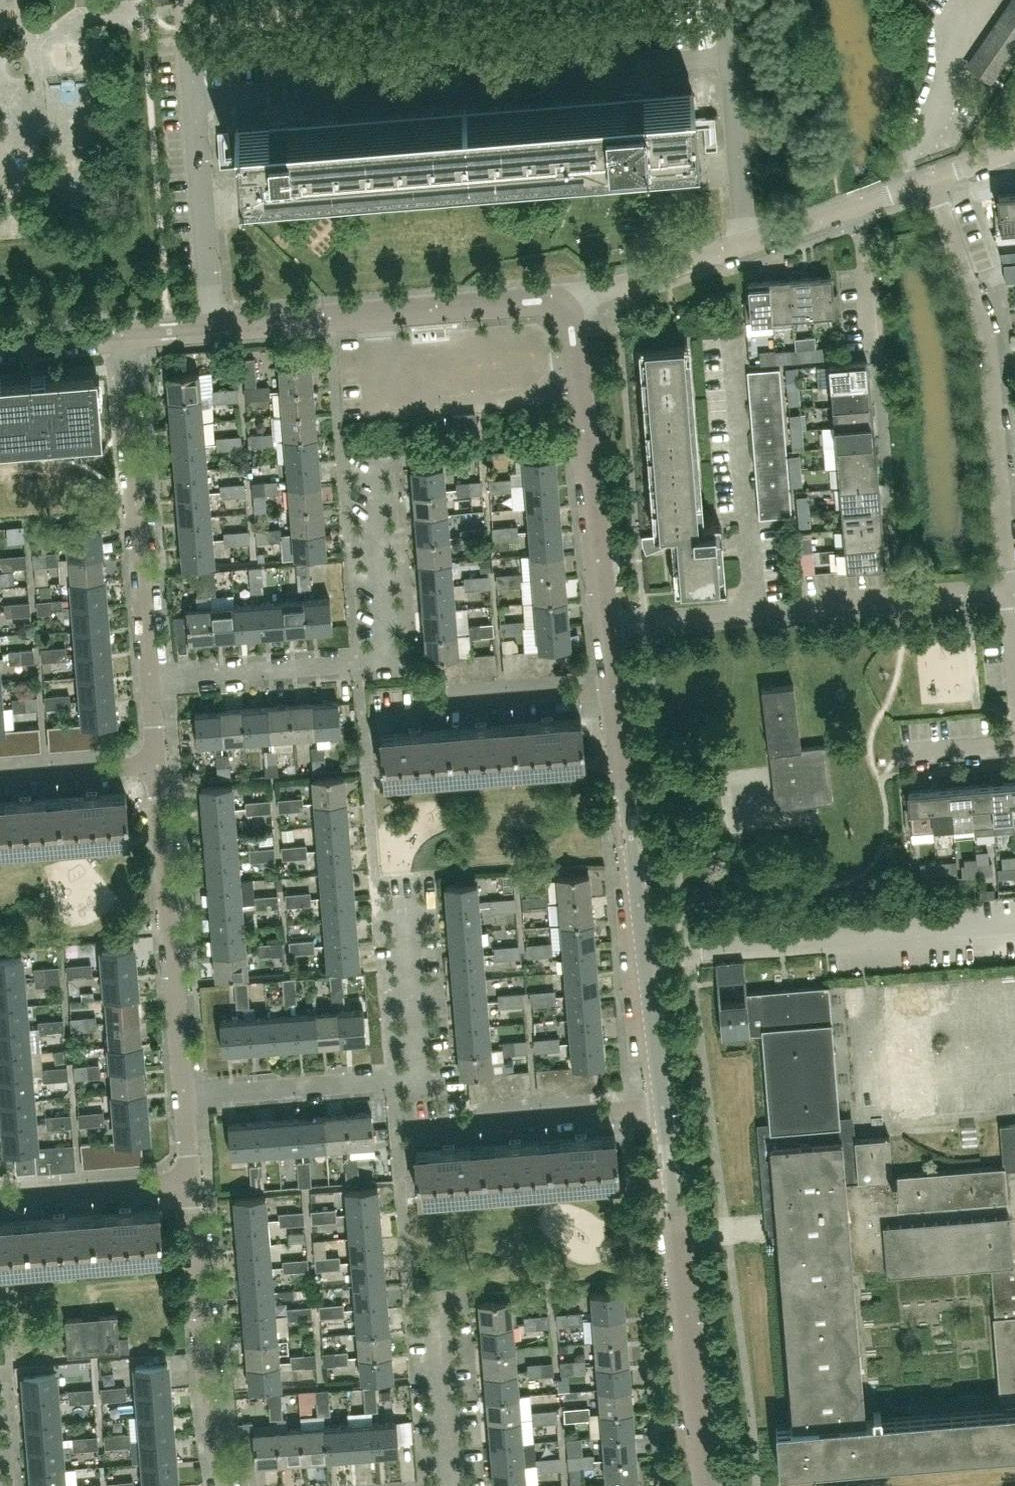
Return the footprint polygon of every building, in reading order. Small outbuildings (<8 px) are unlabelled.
[(1014,41),(1014,0),(1013,0),(969,66),(989,79),(1014,41)] [(697,139),(693,93),(644,97),(643,85),(627,86),(624,86),(625,98),(465,111),(469,158),(697,139)] [(469,158),(465,111),(289,126),(288,114),(268,115),(269,127),(237,130),(241,176),(469,158)] [(998,194),(999,210),(994,211),(996,232),(1014,231),(1014,192),(998,194)] [(839,313),(838,291),(832,292),(831,275),(810,277),(813,316),(839,313)] [(813,316),(810,277),(789,279),(793,317),(813,316)] [(793,317),(789,279),(769,281),(772,319),(793,317)] [(772,319),(769,281),(748,282),(749,299),(744,299),(746,321),(772,319)] [(699,530),(684,346),(684,345),(644,348),(644,350),(645,350),(661,533),(659,533),(648,534),(644,534),(644,537),(645,542),(648,550),(671,541),(678,541),(682,585),(682,587),(681,587),(681,590),(726,586),(726,585),(721,585),(717,538),(715,539),(714,528),(699,530)] [(832,357),(831,346),(816,347),(817,358),(832,357)] [(817,358),(816,347),(795,349),(796,360),(817,358)] [(796,360),(795,349),(775,351),(776,362),(796,360)] [(776,362),(775,351),(760,352),(761,363),(776,362)] [(255,360),(243,361),(244,373),(256,372),(255,360)] [(869,381),(867,360),(829,363),(831,384),(869,381)] [(313,389),(311,365),(279,367),(281,391),(313,389)] [(793,516),(780,368),(748,371),(760,519),(779,517),(793,516)] [(798,387),(797,372),(786,373),(787,388),(798,387)] [(202,398),(200,373),(168,376),(170,400),(202,398)] [(98,431),(93,375),(0,383),(0,439),(98,431)] [(871,401),(869,381),(831,384),(833,405),(871,401)] [(270,398),(269,387),(257,388),(258,399),(270,398)] [(800,403),(798,387),(787,388),(789,404),(800,403)] [(258,399),(257,388),(245,388),(246,400),(258,399)] [(238,401),(237,389),(225,390),(226,402),(238,401)] [(315,412),(313,389),(281,391),(283,415),(315,412)] [(226,402),(225,390),(213,391),(214,402),(226,402)] [(204,421),(202,398),(170,400),(172,424),(204,421)] [(873,422),(871,401),(833,405),(834,425),(873,422)] [(317,436),(315,412),(283,415),(285,439),(317,436)] [(802,428),(801,413),(790,414),(791,429),(802,428)] [(476,428),(475,414),(453,415),(454,430),(476,428)] [(206,445),(204,421),(172,424),(174,447),(206,445)] [(874,442),(873,422),(834,425),(836,446),(874,442)] [(803,443),(802,428),(791,429),(792,444),(803,443)] [(274,445),(273,434),(261,435),(262,446),(274,445)] [(262,446),(261,435),(249,436),(250,447),(262,446)] [(242,448),(241,436),(229,437),(230,449),(242,448)] [(319,460),(317,436),(285,439),(287,462),(319,460)] [(230,449),(229,437),(217,438),(218,450),(230,449)] [(876,463),(874,442),(836,446),(838,466),(876,463)] [(207,469),(206,445),(174,447),(176,471),(207,469)] [(801,469),(799,454),(788,455),(790,470),(801,469)] [(557,481),(555,456),(523,459),(525,483),(557,481)] [(321,484),(319,460),(287,462),(289,486),(321,484)] [(878,483),(876,463),(838,466),(840,487),(878,483)] [(445,490),(443,465),(412,468),(414,492),(445,490)] [(209,492),(207,469),(176,471),(178,495),(209,492)] [(802,484),(801,469),(790,470),(791,485),(802,484)] [(514,491),(513,478),(501,479),(502,491),(514,491)] [(502,491),(501,479),(489,480),(490,492),(502,491)] [(482,493),(481,481),(469,482),(470,494),(482,493)] [(559,504),(557,481),(525,483),(527,507),(559,504)] [(278,493),(277,482),(265,483),(266,494),(278,493)] [(470,494),(469,482),(457,483),(458,495),(470,494)] [(266,494),(265,483),(253,484),(254,495),(266,494)] [(880,504),(878,483),(840,487),(841,507),(880,504)] [(246,496),(245,484),(233,485),(234,497),(246,496)] [(323,507),(321,484),(289,486),(291,510),(323,507)] [(234,497),(233,485),(221,486),(222,498),(234,497)] [(447,513),(445,490),(414,492),(416,516),(447,513)] [(211,516),(209,492),(178,495),(179,519),(211,516)] [(809,510),(808,495),(796,496),(798,511),(809,510)] [(561,528),(559,504),(527,507),(529,531),(561,528)] [(881,524),(880,504),(841,507),(843,528),(881,524)] [(325,531),(323,507),(291,510),(293,533),(325,531)] [(810,525),(809,510),(798,511),(799,526),(810,525)] [(449,537),(447,513),(416,516),(418,540),(449,537)] [(213,540),(211,516),(179,519),(181,542),(213,540)] [(883,545),(881,524),(843,528),(845,548),(883,545)] [(518,538),(517,526),(505,527),(506,539),(518,538)] [(506,539),(505,527),(493,528),(494,540),(506,539)] [(563,552),(561,528),(529,531),(531,554),(563,552)] [(281,540),(280,529),(267,530),(268,541),(281,540)] [(486,541),(485,529),(473,530),(474,542),(486,541)] [(268,541),(267,530),(257,531),(259,560),(270,559),(268,541)] [(474,542),(473,530),(460,531),(461,543),(474,542)] [(103,555),(101,531),(68,533),(70,557),(103,555)] [(327,555),(325,531),(293,533),(295,558),(327,555)] [(238,544),(237,532),(225,533),(226,545),(238,544)] [(249,543),(249,532),(237,532),(238,544),(249,543)] [(812,551),(811,535),(800,536),(801,551),(812,551)] [(45,536),(34,537),(35,550),(46,550),(45,536)] [(451,561),(449,537),(418,540),(420,564),(451,561)] [(215,564),(213,540),(181,542),(183,566),(215,564)] [(883,545),(845,548),(839,548),(841,569),(846,569),(847,569),(885,566),(883,545)] [(816,567),(814,564),(812,551),(801,551),(803,572),(816,571),(816,567)] [(565,575),(563,552),(531,554),(533,578),(565,575)] [(59,564),(58,553),(45,554),(45,559),(48,559),(48,565),(59,564)] [(45,559),(45,554),(34,554),(35,566),(48,565),(48,559),(45,559)] [(27,567),(26,555),(15,556),(16,562),(13,562),(13,568),(27,567)] [(104,578),(103,555),(70,557),(72,581),(104,578)] [(16,562),(15,556),(2,557),(3,569),(13,568),(13,562),(16,562)] [(491,559),(480,560),(481,572),(491,572),(491,559)] [(453,585),(451,561),(420,564),(422,587),(453,585)] [(310,575),(309,563),(297,564),(298,576),(310,575)] [(262,579),(262,567),(250,568),(251,580),(262,579)] [(215,583),(214,571),(202,572),(203,584),(215,583)] [(521,585),(520,574),(509,575),(510,586),(521,585)] [(311,587),(310,575),(298,576),(299,588),(311,587)] [(510,586),(509,575),(497,576),(498,587),(510,586)] [(567,599),(565,575),(533,578),(535,602),(567,599)] [(489,588),(489,576),(476,577),(477,589),(489,588)] [(477,589),(476,577),(464,578),(465,590),(477,589)] [(106,602),(104,578),(72,581),(74,605),(106,602)] [(263,591),(262,579),(251,580),(252,592),(263,591)] [(216,595),(215,583),(203,584),(204,596),(210,595),(216,595)] [(455,608),(453,585),(422,587),(424,611),(455,608)] [(211,608),(214,640),(237,638),(235,606),(234,593),(216,595),(210,595),(211,608)] [(189,642),(214,640),(211,608),(210,595),(204,596),(196,596),(197,609),(187,610),(187,616),(188,628),(189,642)] [(267,596),(258,597),(259,604),(261,636),(285,634),(282,602),(268,603),(267,596)] [(333,630),(330,598),(306,600),(308,632),(333,630)] [(569,623),(567,599),(535,602),(537,625),(569,623)] [(62,611),(62,600),(48,601),(49,607),(51,606),(52,612),(62,611)] [(308,632),(306,600),(282,602),(285,634),(308,632)] [(49,607),(48,601),(38,602),(39,613),(52,612),(51,606),(49,607)] [(31,614),(30,602),(19,603),(19,609),(17,609),(17,615),(31,614)] [(108,626),(106,602),(74,605),(76,628),(108,626)] [(19,609),(19,603),(5,604),(6,616),(17,615),(17,609),(19,609)] [(261,636),(259,604),(235,606),(237,638),(261,636)] [(457,632),(455,608),(424,611),(426,635),(457,632)] [(187,616),(174,617),(176,643),(189,642),(188,628),(187,616)] [(525,633),(524,621),(513,622),(514,634),(525,633)] [(514,634),(513,622),(501,623),(502,635),(514,634)] [(540,650),(552,649),(564,648),(571,647),(569,623),(537,625),(539,650),(540,650)] [(493,636),(492,624),(480,625),(481,637),(493,636)] [(481,637),(480,625),(468,626),(469,638),(481,637)] [(110,649),(108,626),(76,628),(78,652),(110,649)] [(447,657),(459,656),(457,632),(426,635),(428,659),(435,658),(447,657)] [(66,659),(65,647),(52,649),(53,654),(55,654),(56,660),(66,659)] [(566,672),(564,648),(552,649),(554,673),(566,672)] [(53,654),(52,649),(41,649),(42,661),(56,660),(55,654),(53,654)] [(112,673),(110,649),(78,652),(80,676),(112,673)] [(554,673),(552,649),(540,650),(542,674),(554,673)] [(34,662),(33,650),(22,651),(23,657),(20,657),(21,663),(34,662)] [(542,674),(540,650),(539,650),(528,651),(530,675),(542,674)] [(23,657),(22,651),(9,652),(9,657),(10,663),(21,663),(20,657),(23,657)] [(530,675),(528,651),(515,652),(518,676),(530,675)] [(518,676),(515,652),(503,653),(505,677),(518,676)] [(497,678),(495,653),(483,654),(485,679),(497,678)] [(485,679),(483,654),(471,655),(473,680),(485,679)] [(473,680),(471,655),(459,656),(461,681),(473,680)] [(461,681),(459,656),(447,657),(449,682),(461,681)] [(449,682),(447,657),(435,658),(437,683),(449,682)] [(114,697),(112,673),(80,676),(82,700),(114,697)] [(833,801),(826,744),(801,747),(793,684),(774,686),(761,687),(769,752),(772,751),(776,788),(773,788),(776,808),(818,803),(833,801)] [(70,707),(69,695),(56,696),(56,702),(59,701),(60,708),(70,707)] [(56,702),(56,696),(45,696),(46,709),(60,708),(59,701),(56,702)] [(38,709),(37,697),(26,698),(27,704),(24,704),(24,711),(38,709)] [(116,721),(114,697),(82,700),(83,724),(84,724),(96,723),(108,722),(116,721)] [(27,704),(26,698),(16,699),(13,699),(14,712),(16,711),(24,711),(24,704),(27,704)] [(342,733),(339,701),(315,703),(317,735),(342,733)] [(317,735),(315,703),(291,705),(293,737),(317,735)] [(293,737),(291,705),(267,707),(270,739),(293,737)] [(270,739),(267,707),(243,709),(246,741),(270,739)] [(246,741),(243,709),(220,711),(222,743),(246,741)] [(222,743),(220,711),(195,713),(198,745),(222,743)] [(518,771),(585,765),(582,726),(582,719),(555,722),(554,717),(543,718),(543,722),(515,725),(518,771)] [(110,746),(108,722),(96,723),(98,747),(110,746)] [(98,747),(96,723),(84,724),(86,748),(98,747)] [(448,730),(452,776),(518,771),(515,725),(486,727),(486,723),(475,724),(475,728),(448,730)] [(86,748),(84,724),(83,724),(72,725),(74,749),(86,748)] [(74,749),(72,725),(60,726),(62,750),(74,749)] [(62,750),(60,726),(48,727),(50,751),(62,750)] [(41,751),(39,727),(27,728),(29,752),(41,751)] [(29,752),(27,728),(15,729),(17,753),(29,752)] [(452,776),(448,730),(421,732),(421,728),(409,729),(410,733),(382,735),(383,756),(381,756),(381,760),(384,760),(386,781),(452,776)] [(17,753),(15,729),(3,730),(5,754),(17,753)] [(325,759),(324,747),(312,748),(313,760),(325,759)] [(277,763),(276,751),(265,752),(266,764),(277,763)] [(230,767),(229,755),(218,756),(219,768),(230,767)] [(326,771),(325,759),(313,760),(314,772),(326,771)] [(278,775),(277,763),(266,764),(267,776),(278,775)] [(231,778),(230,767),(219,768),(220,779),(231,778)] [(346,800),(344,776),(313,779),(315,803),(346,800)] [(1014,820),(1011,781),(990,783),(994,821),(1014,820)] [(994,821),(990,783),(970,785),(973,823),(994,821)] [(235,809),(233,785),(201,787),(203,812),(235,809)] [(973,823),(970,785),(949,787),(953,825),(973,823)] [(953,825),(949,787),(929,788),(932,827),(953,825)] [(932,827),(929,788),(908,790),(909,806),(904,807),(906,829),(932,827)] [(63,845),(130,839),(127,793),(97,795),(97,791),(86,792),(86,796),(60,798),(63,845)] [(60,798),(32,801),(31,797),(20,798),(20,802),(0,803),(0,850),(30,848),(63,845),(60,798)] [(303,810),(302,798),(290,799),(291,811),(303,810)] [(291,811),(290,799),(278,800),(279,812),(291,811)] [(271,813),(270,800),(258,801),(259,813),(271,813)] [(348,824),(346,800),(315,803),(317,826),(348,824)] [(259,813),(258,801),(246,802),(247,814),(259,813)] [(237,833),(235,809),(203,812),(205,835),(237,833)] [(350,847),(348,824),(317,826),(319,850),(350,847)] [(238,856),(237,833),(205,835),(207,859),(238,856)] [(270,836),(248,838),(249,847),(270,845),(270,836)] [(306,857),(306,846),(294,847),(295,858),(306,857)] [(295,858),(294,847),(282,848),(283,858),(295,858)] [(352,871),(350,847),(319,850),(321,874),(352,871)] [(275,859),(274,848),(262,849),(263,860),(275,859)] [(263,860),(262,849),(250,850),(251,861),(263,860)] [(1002,857),(1003,868),(1014,867),(1014,855),(1002,857)] [(240,880),(238,856),(207,859),(209,883),(240,880)] [(952,872),(951,861),(936,862),(937,873),(952,872)] [(937,873),(936,862),(920,863),(921,875),(937,873)] [(993,873),(992,862),(977,863),(978,875),(993,873)] [(978,875),(977,863),(976,864),(964,865),(961,865),(962,876),(978,875)] [(354,895),(352,871),(321,874),(323,897),(354,895)] [(592,898),(590,874),(557,877),(559,901),(592,898)] [(242,904),(240,880),(209,883),(210,906),(242,904)] [(479,901),(478,883),(446,885),(448,910),(480,907),(479,906),(491,905),(491,900),(479,901)] [(310,904),(310,893),(298,894),(299,905),(310,904)] [(299,905),(298,894),(286,895),(287,906),(299,905)] [(279,907),(278,895),(266,896),(267,908),(279,907)] [(356,918),(354,895),(323,897),(324,921),(356,918)] [(267,908),(266,896),(254,897),(255,908),(267,908)] [(548,907),(547,896),(535,897),(536,908),(548,907)] [(536,908),(535,897),(524,898),(524,909),(536,908)] [(516,910),(515,898),(503,899),(504,911),(516,910)] [(594,922),(592,898),(559,901),(561,925),(594,922)] [(504,911),(503,899),(491,900),(491,905),(492,912),(504,911)] [(244,927),(242,904),(210,906),(212,930),(244,927)] [(481,931),(480,907),(448,910),(450,934),(481,931)] [(358,942),(356,918),(324,921),(326,945),(358,942)] [(596,946),(594,922),(561,925),(563,948),(596,946)] [(246,951),(244,927),(212,930),(214,954),(246,951)] [(483,955),(481,931),(450,934),(452,957),(483,955)] [(314,951),(313,940),(302,941),(302,952),(314,951)] [(302,952),(302,941),(290,942),(291,953),(302,952)] [(360,966),(358,942),(326,945),(328,969),(360,966)] [(283,954),(282,943),(270,944),(271,955),(283,954)] [(552,955),(551,943),(539,944),(540,956),(552,955)] [(271,955),(270,944),(258,945),(259,956),(271,955)] [(540,956),(539,944),(527,945),(528,957),(540,956)] [(520,957),(519,946),(507,947),(508,958),(520,957)] [(598,969),(596,946),(563,948),(565,972),(598,969)] [(508,958),(507,947),(495,948),(496,959),(508,958)] [(136,972),(134,948),(103,950),(105,975),(136,972)] [(248,975),(246,951),(214,954),(216,978),(248,975)] [(485,978),(483,955),(452,957),(453,981),(485,978)] [(22,957),(0,959),(0,983),(24,981),(22,957)] [(745,979),(744,960),(716,962),(718,981),(745,979)] [(92,976),(91,964),(78,965),(78,971),(81,971),(81,977),(92,976)] [(78,971),(78,965),(67,966),(68,978),(81,977),(81,971),(78,971)] [(61,984),(59,967),(49,968),(49,976),(46,977),(47,985),(61,984)] [(49,976),(49,968),(35,969),(36,986),(47,985),(46,977),(49,976)] [(600,993),(598,969),(565,972),(567,996),(600,993)] [(138,996),(136,972),(105,975),(107,998),(138,996)] [(343,986),(342,975),(331,976),(331,987),(343,986)] [(296,990),(295,978),(283,979),(284,991),(296,990)] [(487,1002),(485,978),(453,981),(455,1005),(487,1002)] [(24,981),(0,983),(0,1007),(26,1005),(24,981)] [(248,994),(247,982),(235,983),(236,995),(248,994)] [(779,1470),(1014,1451),(1014,1123),(999,1124),(1003,1166),(897,1174),(897,1173),(892,1174),(889,1135),(840,1139),(838,1125),(840,1125),(829,985),(746,991),(747,1001),(719,1003),(722,1036),(749,1034),(762,1033),(769,1121),(757,1122),(767,1242),(779,1241),(794,1425),(776,1427),(779,1470)] [(344,998),(343,986),(331,987),(332,999),(344,998)] [(297,1002),(296,990),(284,991),(285,1003),(297,1002)] [(556,1002),(555,991),(543,992),(544,1003),(556,1002)] [(544,1003),(543,992),(531,993),(532,1004),(544,1003)] [(524,1005),(523,993),(511,994),(512,1006),(524,1005)] [(601,1017),(600,993),(567,996),(569,1019),(601,1017)] [(249,1006),(248,994),(236,995),(237,1007),(249,1006)] [(512,1006),(511,994),(499,995),(500,1007),(512,1006)] [(140,1020),(138,996),(107,998),(109,1022),(140,1020)] [(488,1014),(487,1002),(455,1005),(457,1028),(489,1026),(488,1014)] [(26,1005),(0,1007),(0,1031),(28,1029),(28,1025),(40,1024),(38,1004),(26,1005)] [(366,1041),(364,1009),(339,1011),(342,1043),(366,1041)] [(342,1043),(339,1011),(316,1013),(318,1045),(342,1043)] [(318,1045),(316,1013),(292,1015),(294,1046),(318,1045)] [(294,1046),(292,1015),(268,1016),(271,1048),(294,1046)] [(271,1048),(268,1016),(245,1018),(247,1050),(271,1048)] [(96,1029),(95,1017),(82,1018),(83,1024),(85,1024),(86,1029),(96,1029)] [(603,1040),(601,1017),(569,1019),(571,1043),(603,1040)] [(83,1024),(82,1018),(72,1019),(73,1030),(86,1029),(85,1024),(83,1024)] [(247,1050),(245,1018),(220,1020),(223,1052),(247,1050)] [(64,1031),(64,1020),(53,1021),(53,1026),(51,1027),(51,1032),(64,1031)] [(142,1043),(140,1020),(109,1022),(110,1046),(142,1043)] [(53,1026),(53,1021),(39,1022),(40,1024),(40,1033),(51,1032),(51,1027),(53,1026)] [(491,1050),(489,1026),(457,1028),(459,1052),(491,1050)] [(28,1029),(0,1031),(0,1055),(30,1052),(28,1029)] [(560,1050),(559,1038),(547,1039),(548,1051),(560,1050)] [(548,1051),(547,1039),(535,1040),(536,1052),(548,1051)] [(605,1065),(603,1040),(571,1043),(573,1067),(574,1067),(586,1066),(598,1065),(605,1065)] [(528,1053),(527,1041),(515,1042),(516,1054),(528,1053)] [(516,1054),(515,1042),(503,1043),(504,1054),(516,1054)] [(144,1067),(142,1043),(110,1046),(112,1069),(144,1067)] [(64,1050),(54,1051),(55,1063),(65,1063),(64,1050)] [(493,1074),(491,1050),(459,1052),(461,1076),(469,1076),(481,1075),(493,1074)] [(30,1052),(0,1055),(0,1078),(0,1079),(32,1076),(30,1052)] [(100,1077),(99,1065),(86,1066),(87,1072),(89,1072),(90,1078),(100,1077)] [(600,1090),(598,1065),(586,1066),(588,1091),(600,1090)] [(87,1072),(86,1066),(76,1067),(77,1079),(90,1078),(89,1072),(87,1072)] [(588,1091),(586,1066),(574,1067),(576,1092),(588,1091)] [(145,1091),(144,1067),(112,1069),(114,1093),(145,1091)] [(576,1092),(574,1067),(573,1067),(562,1068),(564,1093),(576,1092)] [(68,1079),(67,1068),(57,1069),(57,1074),(54,1075),(55,1081),(68,1079)] [(564,1093),(562,1068),(550,1069),(552,1094),(564,1093)] [(57,1074),(57,1069),(43,1070),(44,1081),(55,1081),(54,1075),(57,1074)] [(552,1094),(550,1069),(538,1070),(540,1095),(552,1094)] [(531,1095),(529,1071),(517,1072),(519,1096),(531,1095)] [(519,1096),(517,1072),(505,1073),(507,1097),(519,1096)] [(507,1097),(505,1073),(493,1074),(495,1098),(507,1097)] [(495,1098),(493,1074),(481,1075),(483,1099),(495,1098)] [(483,1099),(481,1075),(469,1076),(471,1100),(483,1099)] [(34,1100),(32,1076),(0,1079),(2,1103),(34,1100)] [(147,1114),(145,1091),(114,1093),(116,1117),(147,1114)] [(36,1124),(34,1100),(2,1103),(4,1126),(36,1124)] [(104,1124),(103,1112),(90,1113),(90,1119),(93,1119),(94,1125),(104,1124)] [(375,1144),(372,1112),(348,1114),(350,1146),(375,1144)] [(90,1119),(90,1113),(79,1114),(80,1126),(94,1125),(93,1119),(90,1119)] [(149,1139),(147,1114),(116,1117),(118,1141),(130,1140),(142,1139),(149,1139)] [(350,1146),(348,1114),(324,1116),(326,1148),(350,1146)] [(72,1127),(71,1115),(60,1116),(61,1122),(58,1122),(59,1128),(72,1127)] [(61,1122),(60,1116),(47,1117),(48,1129),(59,1128),(58,1122),(61,1122)] [(326,1148),(324,1116),(300,1118),(303,1150),(326,1148)] [(303,1150),(300,1118),(276,1120),(279,1152),(303,1150)] [(279,1152),(276,1120),(252,1122),(255,1154),(279,1152)] [(255,1154),(252,1122),(228,1124),(231,1156),(255,1154)] [(36,1124),(4,1126),(6,1151),(16,1150),(35,1148),(37,1148),(36,1124)] [(549,1141),(552,1187),(619,1182),(616,1144),(615,1136),(587,1138),(587,1134),(576,1135),(576,1139),(549,1141)] [(143,1163),(142,1139),(130,1140),(131,1164),(143,1163)] [(552,1187),(549,1141),(521,1143),(521,1139),(509,1140),(510,1144),(482,1147),(486,1193),(552,1187)] [(131,1164),(130,1140),(118,1141),(120,1165),(131,1164)] [(120,1165),(118,1141),(106,1142),(108,1166),(120,1165)] [(108,1166),(106,1142),(94,1143),(96,1167),(108,1166)] [(96,1167),(94,1143),(82,1144),(84,1168),(96,1167)] [(35,1172),(75,1169),(73,1145),(66,1146),(37,1148),(35,1148),(37,1170),(35,1170),(35,1172)] [(486,1193),(482,1147),(455,1149),(455,1145),(443,1146),(444,1150),(416,1152),(417,1173),(415,1173),(415,1178),(418,1177),(420,1198),(486,1193)] [(37,1170),(35,1148),(16,1150),(18,1171),(35,1170),(37,1170)] [(358,1170),(357,1158),(345,1159),(346,1171),(358,1170)] [(310,1173),(309,1162),(298,1162),(298,1174),(310,1173)] [(263,1177),(262,1165),(250,1166),(251,1178),(263,1177)] [(359,1181),(358,1170),(346,1171),(347,1182),(359,1181)] [(311,1185),(310,1173),(298,1174),(299,1186),(311,1185)] [(264,1189),(263,1177),(251,1178),(252,1190),(264,1189)] [(380,1212),(379,1199),(378,1187),(347,1190),(347,1199),(348,1214),(380,1212)] [(268,1220),(266,1199),(266,1195),(234,1198),(236,1222),(268,1220)] [(336,1220),(335,1208),(324,1209),(325,1221),(336,1220)] [(325,1221),(324,1209),(312,1210),(313,1222),(325,1221)] [(163,1251),(161,1221),(160,1210),(93,1215),(97,1261),(164,1256),(163,1251)] [(304,1223),(304,1211),(292,1212),(293,1224),(304,1223)] [(293,1224),(292,1212),(280,1213),(281,1225),(293,1224)] [(382,1235),(380,1212),(348,1214),(350,1238),(382,1235)] [(97,1261),(93,1215),(27,1220),(30,1266),(97,1261)] [(27,1220),(0,1222),(0,1269),(30,1266),(27,1220)] [(270,1243),(268,1220),(236,1222),(238,1246),(270,1243)] [(304,1232),(288,1233),(289,1242),(304,1240),(304,1232)] [(384,1259),(382,1235),(350,1238),(352,1261),(384,1259)] [(305,1241),(295,1242),(296,1251),(306,1250),(305,1241)] [(272,1267),(270,1243),(238,1246),(240,1270),(272,1267)] [(340,1268),(339,1256),(328,1257),(328,1269),(340,1268)] [(328,1269),(328,1257),(316,1258),(316,1270),(328,1269)] [(308,1270),(307,1259),(295,1260),(296,1271),(308,1270)] [(386,1282),(384,1259),(352,1261),(354,1285),(386,1282)] [(296,1271),(295,1260),(283,1260),(284,1272),(296,1271)] [(274,1291),(272,1267),(240,1270),(242,1293),(274,1291)] [(388,1306),(386,1282),(354,1285),(356,1309),(388,1306)] [(514,1325),(512,1301),(511,1289),(493,1290),(494,1302),(480,1303),(482,1327),(514,1325)] [(276,1315),(274,1291),(242,1293),(244,1317),(276,1315)] [(626,1316),(624,1291),(591,1294),(593,1318),(626,1316)] [(344,1315),(343,1303),(331,1304),(332,1316),(344,1315)] [(332,1316),(331,1304),(319,1305),(320,1317),(332,1316)] [(312,1317),(311,1306),(299,1307),(300,1318),(312,1317)] [(389,1330),(388,1306),(356,1309),(358,1332),(389,1330)] [(290,1337),(288,1319),(300,1318),(299,1307),(287,1308),(288,1314),(276,1315),(244,1317),(246,1341),(277,1338),(290,1337)] [(121,1349),(118,1314),(66,1318),(68,1346),(69,1353),(121,1349)] [(570,1325),(569,1314),(557,1315),(558,1326),(570,1325)] [(582,1325),(581,1314),(569,1314),(570,1325),(582,1325)] [(550,1327),(549,1316),(537,1317),(538,1328),(550,1327)] [(628,1339),(626,1316),(593,1318),(595,1342),(628,1339)] [(538,1328),(537,1317),(524,1318),(525,1329),(538,1328)] [(515,1348),(514,1325),(482,1327),(484,1351),(515,1348)] [(391,1353),(389,1330),(358,1332),(359,1356),(391,1353)] [(279,1362),(277,1338),(246,1341),(248,1365),(279,1362)] [(630,1363),(628,1339),(595,1342),(597,1366),(630,1363)] [(517,1372),(515,1348),(484,1351),(486,1375),(517,1372)] [(348,1362),(347,1350),(335,1351),(336,1363),(348,1362)] [(336,1363),(335,1351),(323,1353),(324,1364),(336,1363)] [(316,1365),(315,1353),(303,1354),(304,1366),(316,1365)] [(393,1378),(391,1353),(359,1356),(361,1380),(393,1378)] [(304,1366),(303,1354),(291,1355),(292,1367),(304,1366)] [(586,1372),(585,1360),(573,1361),(574,1373),(586,1372)] [(574,1373),(573,1361),(561,1362),(562,1374),(574,1373)] [(281,1386),(279,1362),(248,1365),(250,1389),(281,1386)] [(553,1375),(553,1363),(540,1364),(541,1376),(553,1375)] [(631,1387),(630,1363),(597,1366),(599,1390),(631,1387)] [(170,1388),(168,1364),(137,1367),(138,1391),(170,1388)] [(541,1376),(540,1364),(528,1365),(529,1376),(541,1376)] [(519,1396),(517,1372),(486,1375),(488,1398),(519,1396)] [(58,1397),(56,1373),(25,1375),(27,1400),(58,1397)] [(116,1392),(115,1386),(102,1387),(103,1399),(113,1399),(113,1393),(116,1392)] [(127,1398),(126,1386),(115,1386),(116,1392),(113,1393),(113,1399),(127,1398)] [(376,1398),(376,1386),(364,1387),(364,1399),(376,1398)] [(633,1411),(631,1387),(599,1390),(601,1413),(633,1411)] [(95,1400),(94,1388),(81,1389),(81,1395),(84,1395),(84,1401),(95,1400)] [(172,1412),(170,1388),(138,1391),(140,1415),(172,1412)] [(81,1395),(81,1389),(70,1390),(71,1402),(84,1401),(84,1395),(81,1395)] [(329,1402),(328,1390),(316,1391),(317,1403),(329,1402)] [(391,1390),(381,1391),(381,1399),(391,1399),(391,1390)] [(281,1406),(280,1394),(269,1394),(269,1406),(281,1406)] [(521,1420),(519,1396),(488,1398),(489,1422),(521,1420)] [(60,1421),(58,1397),(27,1400),(28,1423),(60,1421)] [(377,1410),(376,1398),(364,1399),(365,1411),(377,1410)] [(330,1414),(329,1402),(317,1403),(318,1415),(330,1414)] [(282,1418),(281,1406),(269,1406),(270,1419),(282,1418)] [(590,1419),(589,1408),(577,1409),(578,1420),(590,1419)] [(578,1420),(577,1409),(565,1410),(565,1421),(578,1420)] [(557,1422),(556,1410),(544,1411),(545,1423),(557,1422)] [(545,1423),(544,1411),(532,1412),(533,1424),(545,1423)] [(635,1434),(633,1411),(601,1413),(603,1437),(635,1434)] [(174,1436),(172,1412),(140,1415),(142,1438),(174,1436)] [(523,1443),(521,1420),(489,1422),(491,1446),(523,1443)] [(62,1445),(60,1421),(28,1423),(30,1447),(62,1445)] [(399,1453),(397,1421),(373,1423),(375,1454),(399,1453)] [(252,1422),(239,1422),(240,1430),(253,1429),(253,1424),(252,1422)] [(375,1454),(373,1423),(349,1425),(351,1456),(375,1454)] [(351,1456),(349,1425),(325,1427),(327,1458),(351,1456)] [(327,1458),(325,1427),(301,1429),(304,1460),(327,1458)] [(304,1460),(301,1429),(278,1430),(280,1462),(304,1460)] [(280,1462),(278,1430),(253,1432),(256,1463),(280,1462)] [(130,1445),(129,1433),(119,1434),(120,1440),(117,1440),(117,1446),(130,1445)] [(120,1440),(119,1434),(106,1435),(107,1447),(117,1446),(117,1440),(120,1440)] [(637,1458),(635,1434),(603,1437),(605,1461),(637,1458)] [(98,1448),(98,1436),(87,1437),(87,1443),(85,1443),(85,1449),(98,1448)] [(176,1460),(174,1436),(142,1438),(144,1462),(176,1460)] [(87,1443),(87,1437),(74,1438),(75,1449),(85,1449),(85,1443),(87,1443)] [(525,1467),(523,1443),(491,1446),(493,1469),(525,1467)] [(64,1469),(62,1445),(30,1447),(32,1471),(64,1469)] [(594,1467),(593,1455),(580,1456),(581,1468),(594,1467)] [(581,1468),(580,1456),(568,1457),(569,1469),(581,1468)] [(561,1470),(560,1458),(548,1459),(549,1471),(561,1470)] [(639,1482),(637,1458),(605,1461),(607,1485),(619,1484),(631,1483),(639,1482)] [(549,1471),(548,1459),(536,1459),(537,1472),(549,1471)] [(178,1483),(176,1460),(144,1462),(146,1485),(178,1483)] [(410,1461),(402,1461),(402,1482),(410,1482),(410,1461)] [(525,1467),(493,1469),(494,1485),(526,1485),(525,1467)] [(64,1469),(32,1471),(33,1485),(65,1485),(64,1469)]
